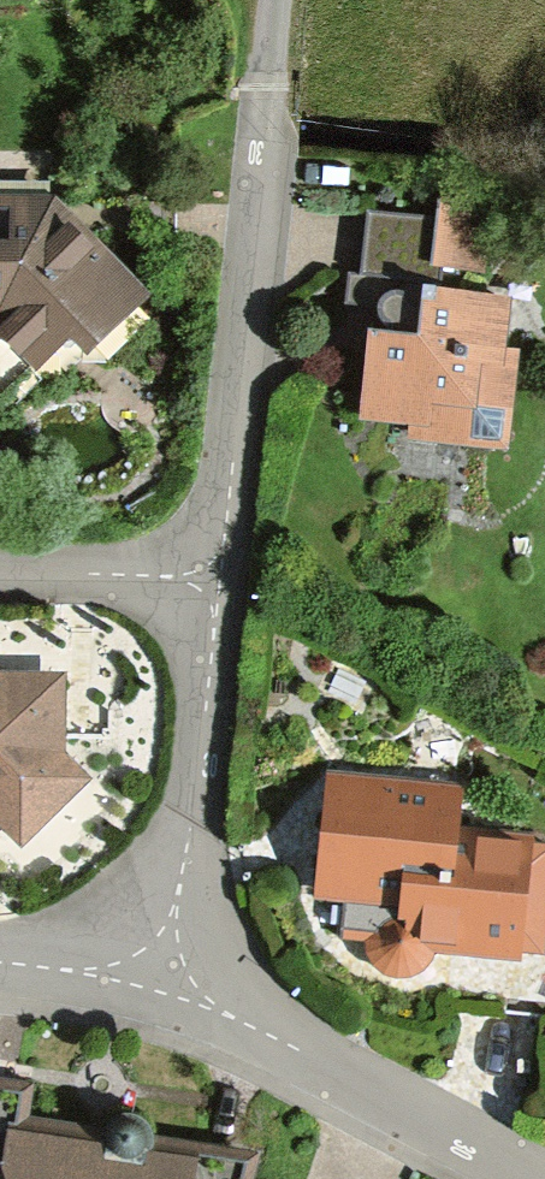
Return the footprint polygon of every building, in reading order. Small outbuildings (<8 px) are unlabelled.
[(1,400),(33,369),(40,376),(69,346),(89,366),(154,301),(56,203),(0,203),(0,399),(1,400)] [(408,442),(507,452),(517,358),(499,356),(504,309),(480,306),(490,212),(440,207),(439,225),(369,218),(362,278),(402,283),(424,285),(417,345),(365,340),(355,428),(409,434),(408,442)] [(0,680),(0,831),(20,853),(88,791),(65,765),(66,681),(0,680)] [(391,785),(332,780),(317,905),(351,909),(348,938),(370,941),(369,952),(374,964),(382,973),(393,978),(404,979),(415,980),(427,977),(436,969),(437,957),(521,964),(533,838),(457,831),(461,792),(391,785)] [(261,1160),(152,1140),(148,1129),(140,1122),(131,1119),(119,1121),(109,1125),(105,1134),(32,1120),(37,1090),(0,1084),(0,1178),(256,1178),(261,1160)]
